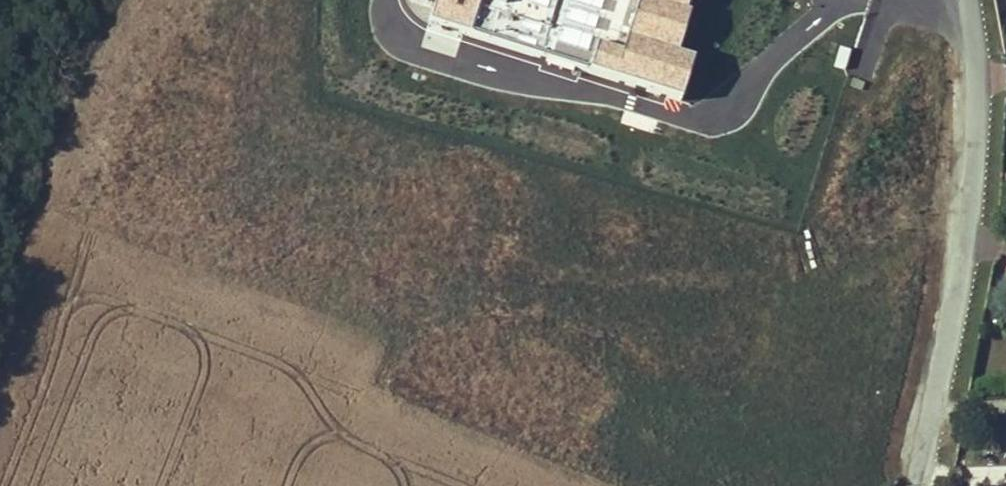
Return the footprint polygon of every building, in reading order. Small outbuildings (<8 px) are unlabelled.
[(476,0),(431,0),(425,19),(466,32),(476,0)] [(517,19),(500,15),(503,0),(475,0),(468,32),(512,42),(517,19)] [(621,50),(593,42),(586,70),(679,95),(690,55),(674,51),(688,0),(634,0),(621,50)]
